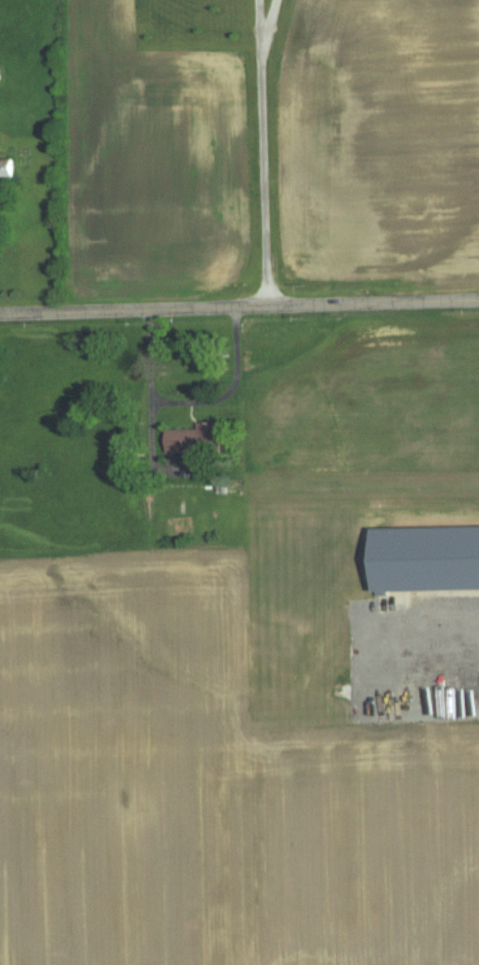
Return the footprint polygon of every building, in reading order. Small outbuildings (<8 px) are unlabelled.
[(15,176),(14,160),(0,160),(0,177),(15,176)] [(201,429),(170,430),(171,453),(202,452),(202,456),(223,456),(222,423),(201,423),(201,429)] [(380,529),(380,593),(478,592),(478,528),(380,529)]
